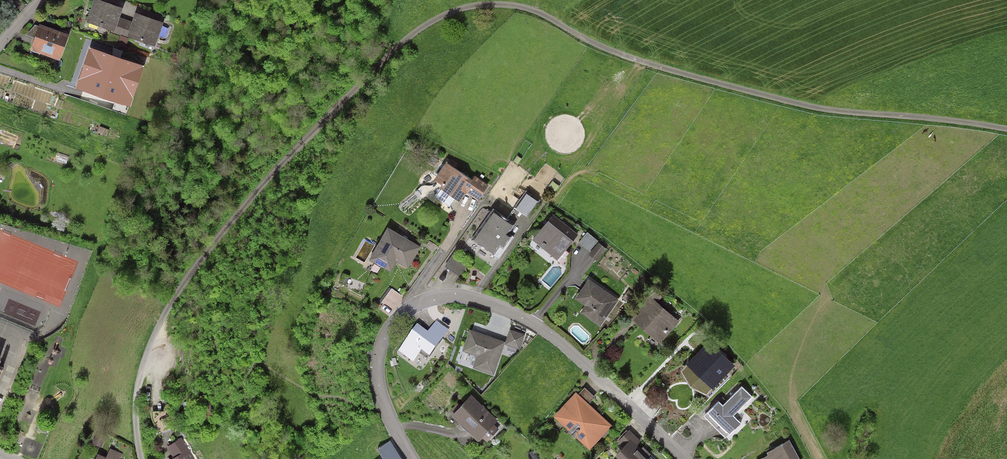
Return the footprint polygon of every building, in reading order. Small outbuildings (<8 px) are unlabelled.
[(124,20),(117,18),(121,9),(95,0),(92,0),(84,23),(109,31),(108,34),(118,38),(124,20)] [(131,22),(124,20),(119,37),(129,41),(130,38),(155,46),(163,23),(134,13),(131,22)] [(67,34),(39,24),(29,50),(58,60),(67,34)] [(471,180),(446,163),(434,180),(442,186),(440,190),(459,204),(466,194),(477,202),(489,186),(474,175),(471,180)] [(506,219),(495,212),(474,241),(493,254),(499,246),(503,249),(510,238),(506,236),(514,225),(513,224),(521,212),(527,216),(538,201),(526,192),(506,219)] [(572,241),(548,221),(531,241),(559,265),(569,253),(565,250),(572,241)] [(420,247),(387,229),(369,261),(391,273),(396,264),(407,270),(420,247)] [(598,242),(587,233),(579,243),(590,252),(598,242)] [(469,263),(453,253),(444,266),(459,277),(469,263)] [(619,300),(588,280),(575,300),(585,307),(581,314),(600,327),(619,300)] [(661,297),(652,290),(641,302),(646,306),(632,322),(660,345),(679,322),(656,303),(661,297)] [(418,324),(398,350),(413,361),(422,350),(430,356),(448,331),(435,322),(428,332),(418,324)] [(506,339),(470,327),(463,350),(477,354),(473,367),(495,374),(504,344),(506,339)] [(510,328),(506,339),(504,344),(520,349),(525,333),(510,328)] [(727,371),(706,348),(686,367),(710,392),(719,383),(717,381),(727,371)] [(654,378),(642,391),(650,398),(662,386),(654,378)] [(579,393),(576,390),(553,415),(590,448),(613,424),(589,403),(596,396),(585,386),(579,393)] [(723,407),(718,402),(707,414),(729,436),(740,424),(733,418),(753,398),(742,387),(723,407)] [(497,419),(471,392),(451,412),(477,439),(482,434),(486,439),(497,428),(493,423),(497,419)] [(164,410),(151,409),(151,417),(159,433),(174,429),(170,415),(167,416),(164,410)] [(629,427),(618,437),(624,443),(615,451),(620,455),(616,458),(654,458),(638,443),(642,440),(629,427)] [(96,436),(92,444),(102,448),(105,440),(96,436)] [(167,445),(172,457),(167,458),(195,458),(194,457),(191,458),(187,446),(181,438),(167,445)] [(792,439),(764,453),(765,455),(758,458),(801,458),(792,439)] [(390,442),(378,450),(383,458),(401,458),(390,442)] [(98,454),(95,458),(122,458),(123,456),(111,451),(108,458),(98,454)]
